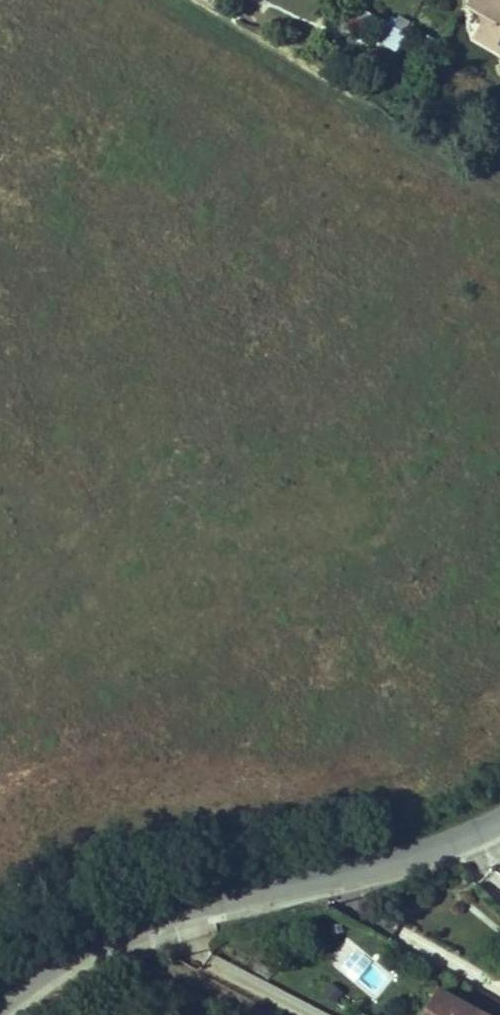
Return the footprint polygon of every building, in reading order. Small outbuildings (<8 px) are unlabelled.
[(467,6),(480,15),(483,26),(475,38),(499,53),(499,0),(470,0),(467,6)] [(387,23),(377,41),(397,52),(407,34),(387,23)] [(419,1014),(490,1014),(436,986),(419,1014)]
